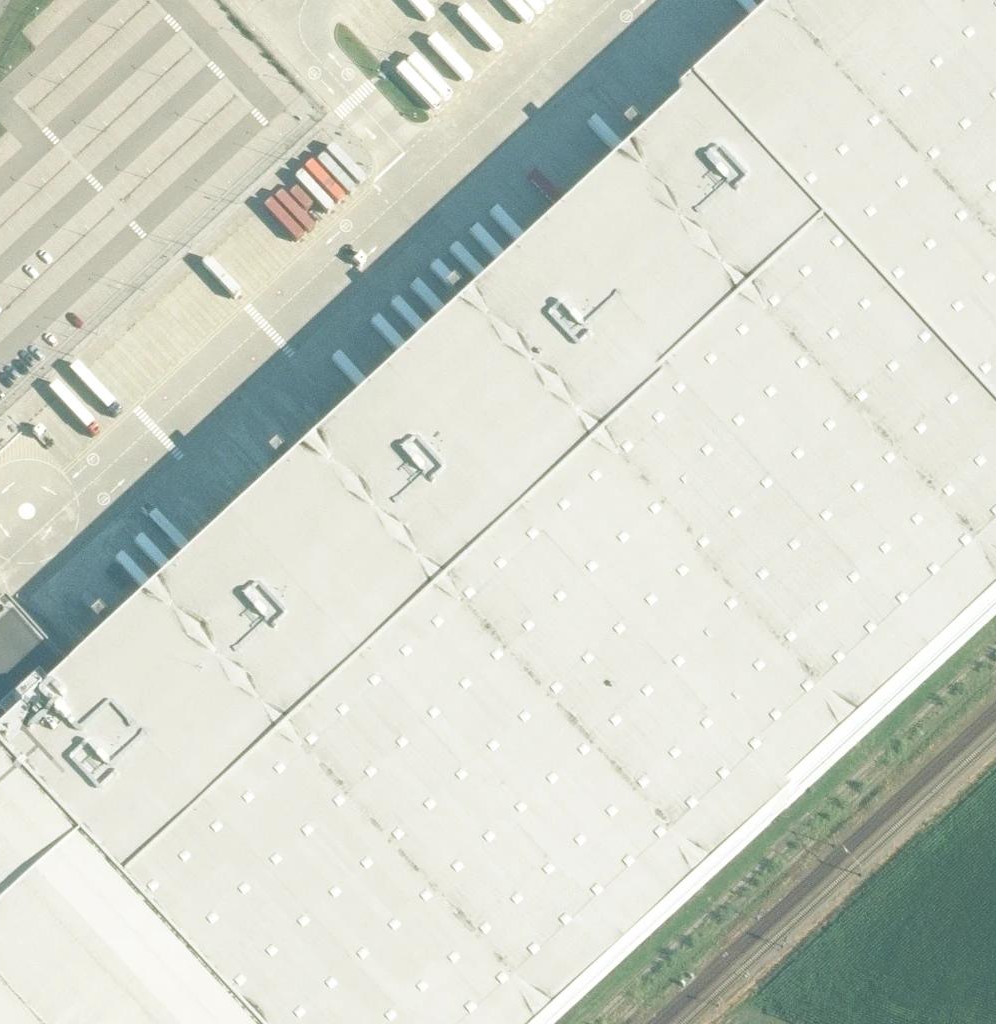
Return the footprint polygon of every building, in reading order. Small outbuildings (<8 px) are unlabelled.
[(0,614),(0,1023),(552,1023),(859,741),(995,614),(995,0),(805,0),(69,681),(4,611),(0,614)]
